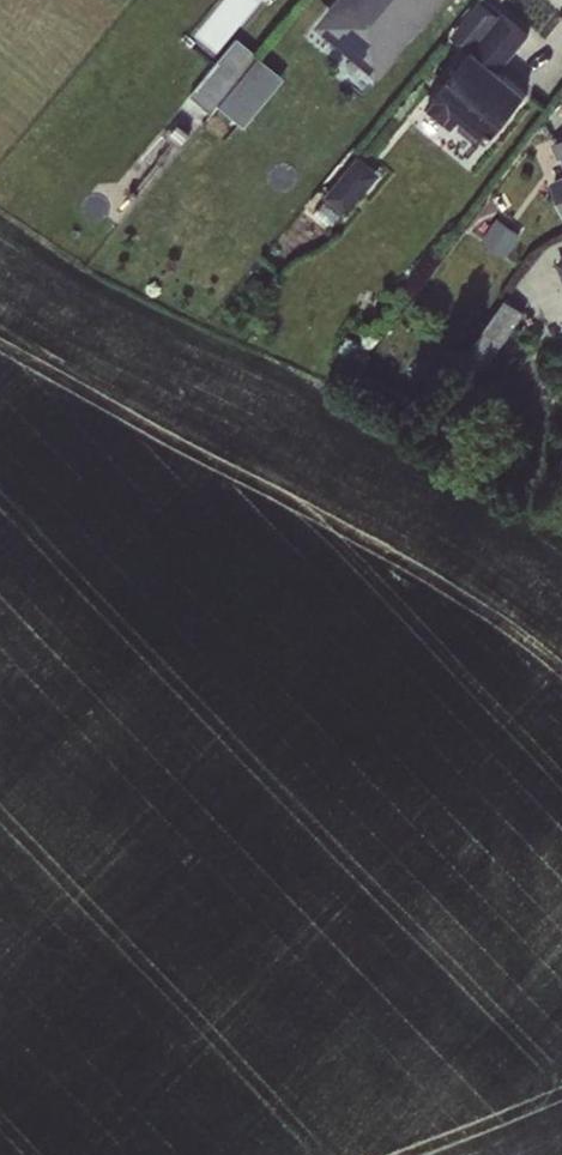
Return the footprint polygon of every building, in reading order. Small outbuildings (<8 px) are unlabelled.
[(321,25),(376,71),(435,0),(343,0),(321,25)] [(499,14),(482,0),(451,37),(468,51),(499,14)] [(468,51),(423,103),(451,128),(461,118),(488,142),(528,96),(498,70),(528,36),(502,13),(468,51)] [(228,48),(240,30),(217,14),(204,32),(228,48)] [(219,105),(259,55),(237,37),(190,96),(212,113),(219,105)] [(259,55),(219,105),(245,125),(285,75),(259,55)] [(182,115),(163,135),(177,148),(196,128),(182,115)] [(550,143),(557,159),(561,158),(561,160),(561,138),(550,143)] [(358,155),(324,196),(347,215),(380,174),(358,155)] [(549,181),(561,212),(561,175),(549,181)] [(324,199),(313,213),(332,228),(343,214),(324,199)] [(497,218),(481,240),(505,257),(520,235),(497,218)] [(507,297),(465,355),(485,369),(525,313),(507,297)] [(544,480),(555,489),(561,481),(561,458),(544,480)]
